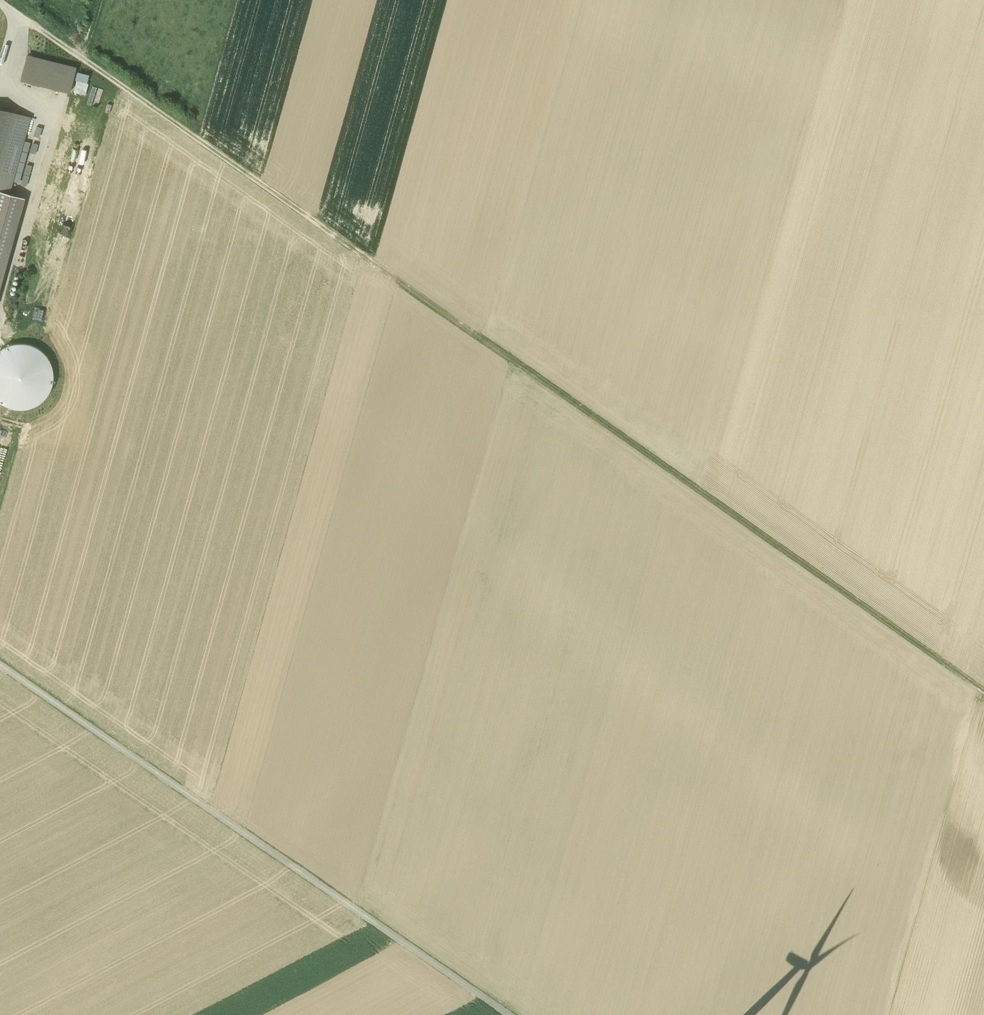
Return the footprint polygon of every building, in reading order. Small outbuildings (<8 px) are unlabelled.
[(76,68),(27,55),(21,79),(70,91),(76,68)] [(74,92),(85,94),(89,79),(78,76),(74,92)] [(0,108),(0,184),(19,114),(0,108)] [(0,184),(0,191),(9,194),(30,117),(19,114),(0,184)] [(0,191),(0,270),(20,197),(9,194),(0,191)] [(55,270),(63,270),(65,247),(56,246),(55,270)] [(25,373),(6,373),(0,381),(0,395),(5,398),(2,402),(9,407),(37,408),(53,386),(54,366),(31,365),(25,373)]
